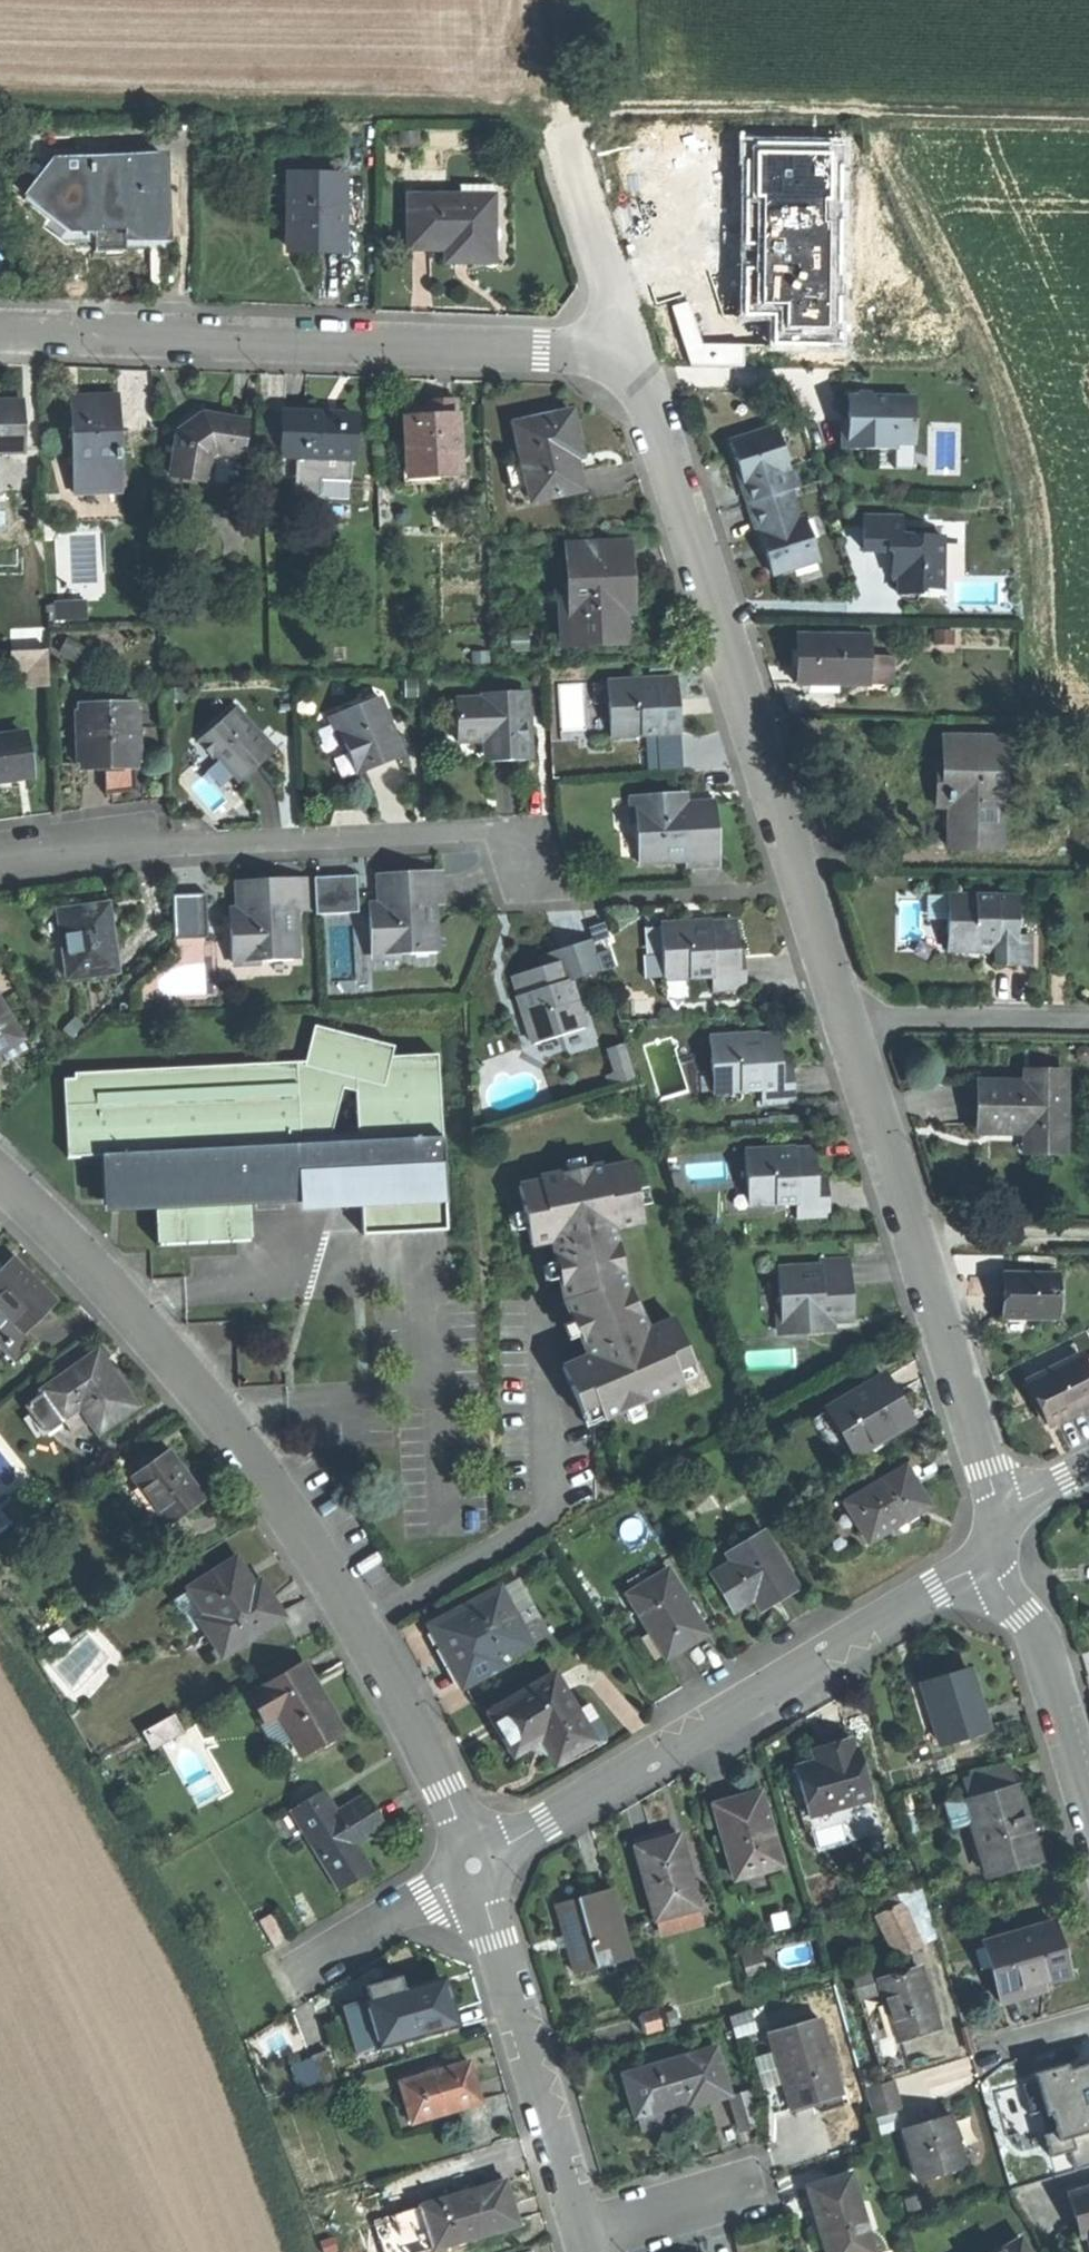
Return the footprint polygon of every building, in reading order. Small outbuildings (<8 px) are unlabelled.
[(140,236),(163,236),(162,157),(55,158),(28,193),(72,227),(113,227),(140,226),(140,236)] [(315,249),(343,249),(344,174),(292,173),(291,173),(290,248),(315,249)] [(467,194),(495,194),(495,184),(463,184),(462,194),(467,194)] [(494,258),(495,205),(467,205),(467,194),(462,194),(411,193),(411,246),(449,247),(449,257),(469,258),(494,258)] [(467,205),(495,205),(495,194),(467,194),(467,205)] [(73,493),(121,492),(118,396),(92,397),(70,398),(73,493)] [(915,398),(848,398),(848,410),(848,420),(843,420),(843,449),(894,450),(894,443),(894,430),(914,430),(915,398)] [(408,417),(457,415),(457,400),(439,401),(426,402),(427,412),(408,413),(408,417)] [(24,449),(23,402),(0,403),(0,450),(24,449)] [(582,489),(575,458),(580,456),(576,437),(571,412),(515,425),(523,464),(506,467),(511,491),(528,488),(531,500),(582,489)] [(284,414),(267,413),(265,452),(282,453),(284,414)] [(296,455),(351,457),(352,457),(354,417),(319,415),(286,413),(284,413),(284,414),(282,453),(282,454),(296,455)] [(219,453),(241,457),(247,422),(223,418),(203,415),(178,433),(171,475),(209,482),(213,458),(219,453)] [(460,476),(457,415),(408,417),(404,418),(407,479),(460,476)] [(748,504),(790,490),(800,487),(793,466),(788,468),(776,427),(730,442),(738,468),(743,482),(741,483),(748,504)] [(894,430),(894,443),(914,443),(914,430),(894,430)] [(349,481),(351,457),(296,455),(294,495),(319,496),(320,479),(349,481)] [(799,520),(790,490),(748,504),(758,535),(759,534),(764,549),(772,574),(818,560),(804,519),(799,520)] [(901,518),(863,518),(863,551),(893,551),(898,556),(898,565),(892,571),(898,576),(898,582),(898,594),(919,595),(924,589),(941,589),(942,536),(901,536),(901,518)] [(571,598),(574,644),(624,641),(622,613),(630,613),(629,583),(627,545),(568,549),(571,598)] [(561,645),(574,644),(571,598),(558,599),(561,645)] [(83,602),(69,603),(70,619),(84,618),(83,602)] [(69,603),(52,603),(53,620),(70,619),(69,603)] [(939,643),(956,644),(957,631),(939,630),(939,643)] [(868,685),(869,657),(869,638),(797,636),(797,660),(796,683),(818,684),(838,684),(868,685)] [(32,688),(50,687),(48,650),(13,651),(14,672),(31,671),(32,688)] [(868,685),(891,685),(892,658),(869,657),(868,685)] [(640,680),(608,682),(611,738),(681,733),(680,706),(678,677),(655,679),(656,688),(641,689),(640,680)] [(655,679),(640,680),(641,689),(656,688),(655,679)] [(611,738),(608,682),(588,683),(591,739),(611,738)] [(838,693),(838,684),(818,684),(818,693),(838,693)] [(530,736),(526,736),(524,691),(483,693),(483,698),(455,699),(457,742),(490,740),(491,761),(508,760),(531,760),(530,736)] [(383,763),(402,755),(379,697),(333,716),(348,753),(353,751),(362,772),(383,763)] [(104,767),(134,766),(132,707),(82,709),(84,768),(104,767)] [(256,768),(273,753),(234,709),(197,741),(213,759),(218,754),(241,780),(256,768)] [(30,778),(25,736),(0,739),(0,781),(30,778)] [(1002,808),(1006,808),(1009,742),(946,740),(945,761),(939,761),(939,781),(938,809),(952,809),(951,848),(1000,850),(1002,808)] [(357,774),(362,772),(353,751),(348,753),(357,774)] [(135,794),(134,766),(104,767),(105,795),(118,795),(135,794)] [(684,793),(674,794),(675,805),(685,804),(684,793)] [(674,794),(635,796),(639,864),(686,861),(687,867),(720,865),(718,833),(716,802),(685,804),(675,805),(674,794)] [(409,948),(438,947),(435,905),(443,905),(441,870),(406,872),(377,874),(379,905),(379,915),(368,916),(371,956),(409,954),(409,948)] [(355,875),(313,877),(315,911),(315,914),(357,912),(355,875)] [(296,912),(315,911),(313,877),(275,879),(238,881),(239,911),(240,922),(229,923),(231,963),(298,959),(296,912)] [(169,892),(170,935),(204,934),(203,892),(169,892)] [(1031,933),(1016,933),(1017,895),(948,893),(947,950),(976,951),(994,952),(994,963),(1030,964),(1031,933)] [(368,916),(379,915),(379,905),(368,906),(368,916)] [(67,978),(116,972),(107,907),(107,906),(82,909),(59,912),(67,978)] [(229,923),(240,922),(239,911),(228,912),(229,923)] [(709,921),(693,923),(694,932),(710,931),(710,927),(709,921)] [(694,932),(693,923),(661,925),(665,980),(689,978),(713,976),(714,991),(747,989),(744,952),(738,953),(738,946),(736,925),(710,927),(710,931),(694,932)] [(532,1044),(585,1027),(570,981),(603,971),(593,939),(553,951),(538,956),(542,966),(515,975),(522,997),(526,996),(530,1010),(522,1012),(532,1044)] [(690,997),(689,978),(665,980),(667,999),(690,997)] [(20,1039),(21,1038),(0,1003),(0,1051),(20,1039)] [(74,1018),(63,1030),(71,1037),(81,1025),(74,1018)] [(362,1235),(447,1230),(438,1053),(391,1055),(394,1045),(314,1025),(305,1061),(73,1072),(74,1078),(63,1078),(68,1159),(101,1157),(104,1193),(126,1192),(126,1198),(154,1197),(157,1246),(250,1241),(248,1191),(288,1189),(317,1188),(321,1191),(327,1193),(332,1191),(335,1188),(337,1181),(359,1179),(362,1235)] [(758,1035),(742,1036),(743,1045),(758,1044),(758,1040),(758,1035)] [(742,1036),(710,1038),(714,1093),(761,1089),(762,1104),(795,1102),(792,1065),(781,1066),(780,1055),(779,1039),(758,1040),(758,1044),(743,1045),(742,1036)] [(20,1039),(0,1051),(0,1052),(5,1060),(26,1048),(20,1039)] [(626,1045),(608,1051),(616,1075),(618,1083),(636,1077),(626,1045)] [(616,1075),(608,1078),(611,1085),(618,1083),(616,1075)] [(1040,1093),(1062,1093),(1062,1075),(1037,1075),(1037,1086),(1040,1086),(1040,1093)] [(1069,1094),(1062,1093),(1040,1093),(1040,1086),(1037,1086),(982,1086),(981,1110),(981,1138),(1026,1138),(1026,1156),(1068,1157),(1069,1094)] [(777,1149),(745,1152),(748,1206),(796,1203),(797,1218),(830,1216),(827,1179),(816,1180),(815,1169),(814,1153),(793,1154),(793,1158),(777,1159),(777,1149)] [(792,1149),(777,1149),(777,1159),(793,1158),(793,1154),(792,1149)] [(684,1384),(682,1380),(677,1369),(693,1363),(674,1319),(647,1330),(626,1280),(615,1227),(613,1217),(641,1211),(631,1163),(603,1168),(602,1165),(540,1177),(540,1181),(519,1185),(529,1236),(550,1231),(552,1240),(557,1265),(564,1299),(576,1327),(588,1355),(592,1362),(565,1374),(581,1411),(597,1404),(603,1419),(684,1384)] [(615,1227),(643,1222),(641,1211),(613,1217),(615,1227)] [(531,1244),(552,1240),(550,1231),(529,1236),(531,1244)] [(823,1322),(853,1320),(852,1292),(850,1258),(819,1260),(819,1265),(777,1268),(781,1335),(823,1333),(823,1322)] [(26,1329),(54,1301),(33,1280),(12,1260),(12,1259),(0,1271),(0,1307),(24,1331),(26,1329)] [(1003,1318),(1057,1318),(1057,1276),(1004,1275),(1004,1297),(1003,1318)] [(26,1329),(24,1331),(0,1307),(0,1349),(16,1365),(38,1342),(26,1329)] [(98,1433),(135,1407),(115,1379),(95,1351),(40,1390),(41,1392),(23,1405),(45,1435),(65,1420),(78,1411),(81,1409),(98,1433)] [(1078,1357),(1076,1352),(1024,1378),(1045,1420),(1074,1406),(1088,1399),(1088,1379),(1078,1357)] [(1088,1379),(1088,1352),(1078,1357),(1088,1379)] [(565,1374),(592,1362),(588,1355),(562,1367),(565,1374)] [(682,1380),(697,1373),(693,1363),(677,1369),(682,1380)] [(828,1409),(847,1440),(856,1454),(909,1421),(894,1397),(881,1376),(828,1409)] [(588,1425),(603,1419),(597,1404),(581,1411),(588,1425)] [(830,1451),(847,1440),(828,1409),(810,1419),(830,1451)] [(65,1420),(73,1432),(86,1423),(78,1411),(65,1420)] [(167,1524),(168,1522),(201,1499),(185,1476),(168,1452),(133,1477),(167,1524)] [(846,1503),(868,1540),(899,1522),(927,1505),(904,1468),(846,1503)] [(179,1537),(168,1522),(167,1524),(133,1477),(110,1494),(154,1555),(179,1537)] [(777,1596),(793,1586),(762,1534),(728,1555),(733,1564),(713,1576),(734,1609),(754,1597),(760,1606),(777,1596)] [(224,1657),(282,1617),(269,1598),(258,1583),(252,1587),(234,1560),(233,1559),(188,1590),(206,1616),(199,1621),(224,1657)] [(688,1645),(705,1635),(667,1570),(628,1593),(665,1658),(688,1645)] [(469,1605),(500,1663),(549,1637),(539,1617),(519,1628),(498,1589),(469,1605)] [(502,1666),(500,1663),(469,1605),(428,1627),(446,1660),(461,1688),(502,1666)] [(300,1754),(341,1729),(321,1696),(302,1665),(250,1696),(266,1722),(277,1716),(300,1754)] [(939,1743),(986,1730),(978,1700),(971,1673),(923,1686),(939,1743)] [(573,1751),(592,1740),(575,1711),(553,1675),(489,1713),(513,1755),(541,1738),(555,1762),(573,1751)] [(575,1711),(592,1740),(603,1734),(585,1705),(575,1711)] [(144,1731),(154,1750),(183,1733),(173,1715),(144,1731)] [(811,1821),(875,1803),(861,1754),(854,1756),(850,1743),(830,1749),(815,1754),(818,1767),(796,1773),(811,1821)] [(1008,1770),(973,1780),(979,1800),(1013,1790),(1008,1770)] [(979,1800),(966,1804),(973,1825),(987,1875),(1039,1860),(1029,1825),(1018,1789),(1013,1790),(979,1800)] [(340,1892),(370,1872),(352,1845),(383,1825),(373,1811),(364,1796),(334,1814),(320,1792),(289,1812),(340,1892)] [(736,1881),(782,1867),(761,1794),(736,1801),(714,1807),(736,1881)] [(943,1805),(945,1810),(966,1804),(964,1798),(943,1805)] [(973,1825),(966,1804),(945,1810),(951,1832),(973,1825)] [(696,1910),(699,1909),(690,1876),(686,1877),(674,1834),(674,1833),(654,1839),(637,1844),(657,1921),(661,1920),(696,1910)] [(901,1895),(925,1940),(942,1932),(918,1886),(901,1895)] [(576,1973),(631,1958),(612,1890),(557,1906),(566,1936),(569,1947),(576,1973)] [(875,1918),(899,1906),(895,1898),(871,1910),(875,1918)] [(873,1919),(893,1960),(923,1945),(902,1905),(899,1906),(875,1918),(873,1919)] [(666,1936),(700,1926),(696,1910),(661,1920),(666,1936)] [(273,1947),(287,1939),(272,1914),(258,1922),(273,1947)] [(1043,1982),(1069,1975),(1062,1950),(1056,1926),(986,1945),(1002,2003),(1046,1991),(1043,1982)] [(569,1947),(566,1936),(559,1938),(560,1944),(562,1949),(569,1947)] [(750,1976),(769,1970),(765,1957),(746,1962),(750,1976)] [(898,2041),(902,2040),(939,2029),(933,2010),(921,1969),(880,1981),(898,2041)] [(912,2071),(902,2040),(898,2041),(880,1981),(873,1983),(870,1972),(855,1970),(854,1977),(885,2079),(912,2071)] [(378,2052),(458,2028),(452,2007),(446,1986),(405,1998),(401,1983),(391,1986),(389,1981),(364,1988),(368,2001),(363,2002),(378,2052)] [(645,2033),(660,2028),(656,2014),(640,2019),(645,2033)] [(359,2017),(337,2024),(344,2048),(366,2041),(359,2017)] [(777,2055),(793,2110),(817,2103),(841,2096),(819,2021),(771,2034),(777,2055)] [(320,2085),(335,2080),(324,2049),(309,2054),(320,2085)] [(639,2073),(651,2112),(689,2101),(691,2108),(730,2096),(717,2050),(639,2073)] [(774,2116),(793,2110),(777,2055),(757,2061),(774,2116)] [(412,2121),(480,2102),(476,2085),(470,2064),(402,2082),(412,2121)] [(1088,2134),(1088,2071),(1051,2082),(1069,2140),(1088,2134)] [(644,2114),(651,2112),(639,2073),(626,2077),(633,2100),(637,2116),(644,2114)] [(874,2116),(902,2108),(894,2080),(865,2088),(874,2116)] [(750,2095),(731,2100),(740,2131),(759,2126),(750,2095)] [(644,2114),(648,2127),(693,2114),(691,2108),(689,2101),(651,2112),(644,2114)] [(920,2182),(965,2168),(950,2117),(928,2124),(904,2131),(920,2182)] [(852,2177),(809,2190),(816,2215),(827,2251),(874,2251),(852,2177)] [(434,2249),(517,2225),(511,2206),(505,2184),(422,2208),(434,2249)] [(1067,2197),(1080,2238),(1086,2237),(1088,2246),(1088,2189),(1067,2197)] [(434,2249),(422,2208),(397,2215),(408,2251),(424,2251),(434,2249)] [(1023,2242),(1007,2251),(1029,2251),(1023,2242)]
